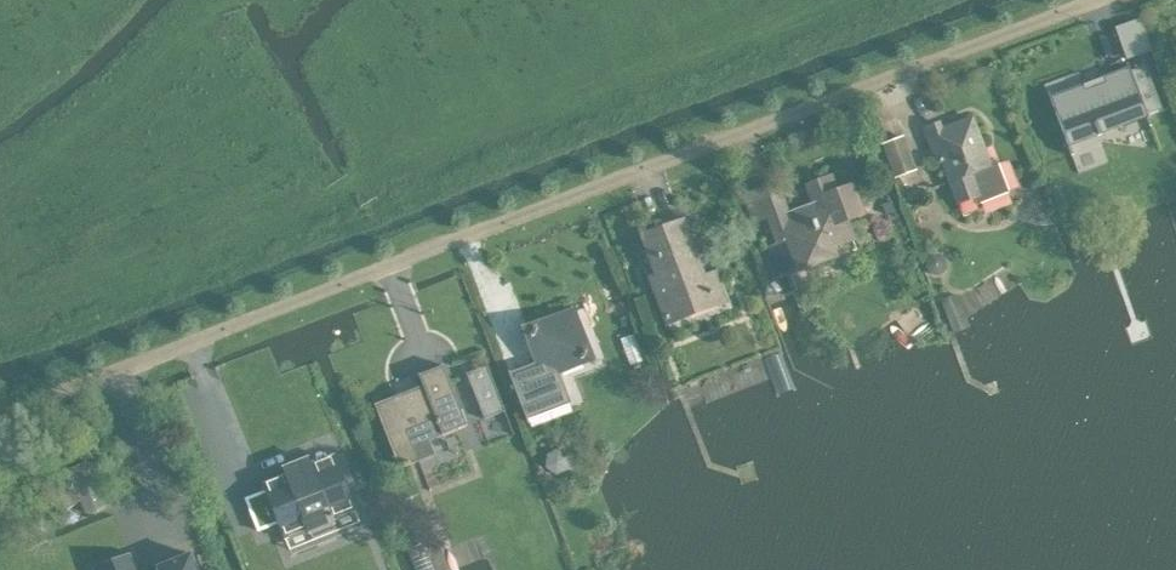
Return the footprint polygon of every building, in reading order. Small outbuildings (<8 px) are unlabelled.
[(1118,22),(1128,55),(1153,47),(1144,15),(1118,22)] [(1083,84),(1050,96),(1066,140),(1069,148),(1098,138),(1097,134),(1147,116),(1147,114),(1160,108),(1144,65),(1130,70),(1129,66),(1102,76),(1104,80),(1084,88),(1083,84)] [(941,161),(957,205),(974,199),(976,204),(1007,192),(995,161),(988,164),(972,117),(941,126),(939,121),(923,128),(936,162),(941,161)] [(912,168),(900,136),(882,143),(894,175),(912,168)] [(745,194),(755,220),(769,215),(779,243),(765,248),(776,277),(791,272),(787,262),(802,257),(805,266),(835,255),(832,246),(853,238),(846,220),(862,214),(851,184),(835,190),(830,176),(807,184),(815,207),(788,217),(776,183),(745,194)] [(895,209),(891,200),(882,203),(886,213),(895,209)] [(666,319),(725,297),(716,271),(699,277),(695,265),(698,263),(682,221),(642,235),(657,274),(650,277),(666,319)] [(925,265),(930,270),(937,271),(943,267),(944,260),(939,254),(932,253),(926,257),(925,265)] [(941,299),(953,330),(968,324),(956,293),(941,299)] [(612,320),(625,316),(619,300),(606,304),(612,320)] [(537,364),(510,374),(521,406),(525,416),(566,401),(556,373),(561,371),(560,366),(587,356),(576,329),(581,327),(574,308),(554,315),(556,320),(529,330),(539,357),(535,359),(535,360),(537,364)] [(418,460),(433,454),(428,440),(441,435),(441,434),(466,425),(443,364),(418,374),(424,389),(411,395),(409,390),(374,404),(398,468),(418,460)] [(466,373),(483,418),(504,411),(487,365),(466,373)] [(568,457),(558,450),(547,455),(546,467),(556,474),(567,469),(568,457)] [(332,519),(354,510),(333,455),(310,464),(308,458),(283,467),(286,474),(264,483),(267,489),(246,497),(259,529),(278,522),(284,537),(307,528),(310,535),(334,525),(332,519)] [(60,471),(44,478),(57,509),(81,500),(85,511),(105,504),(88,461),(60,471)] [(92,567),(93,569),(138,569),(131,552),(130,552),(128,552),(128,553),(94,567),(94,566),(92,567)] [(191,553),(157,567),(158,569),(157,569),(156,569),(198,569),(191,553)]
